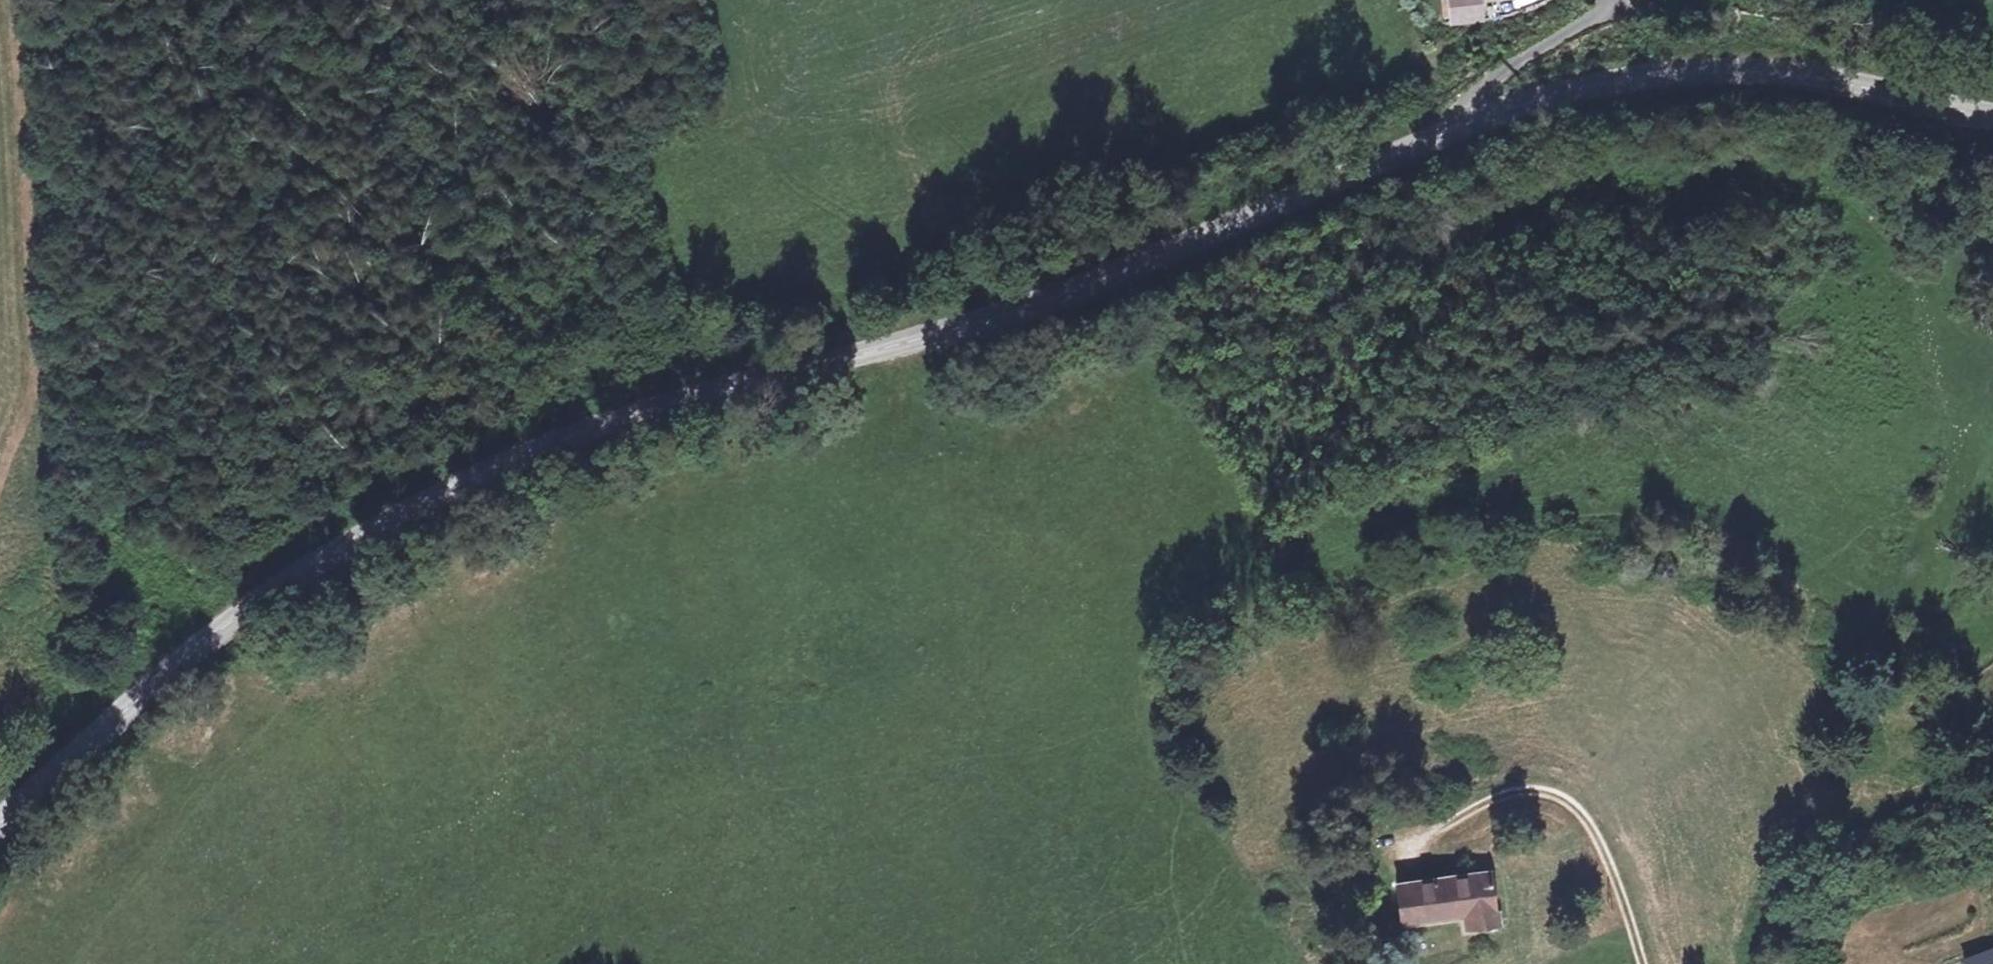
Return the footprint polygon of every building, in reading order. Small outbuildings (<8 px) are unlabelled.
[(1452,19),(1482,16),(1480,0),(1450,0),(1452,19)] [(1491,864),(1396,874),(1401,916),(1466,908),(1468,920),(1498,918),(1491,864)] [(1977,946),(1982,963),(1992,963),(1992,941),(1977,946)]
